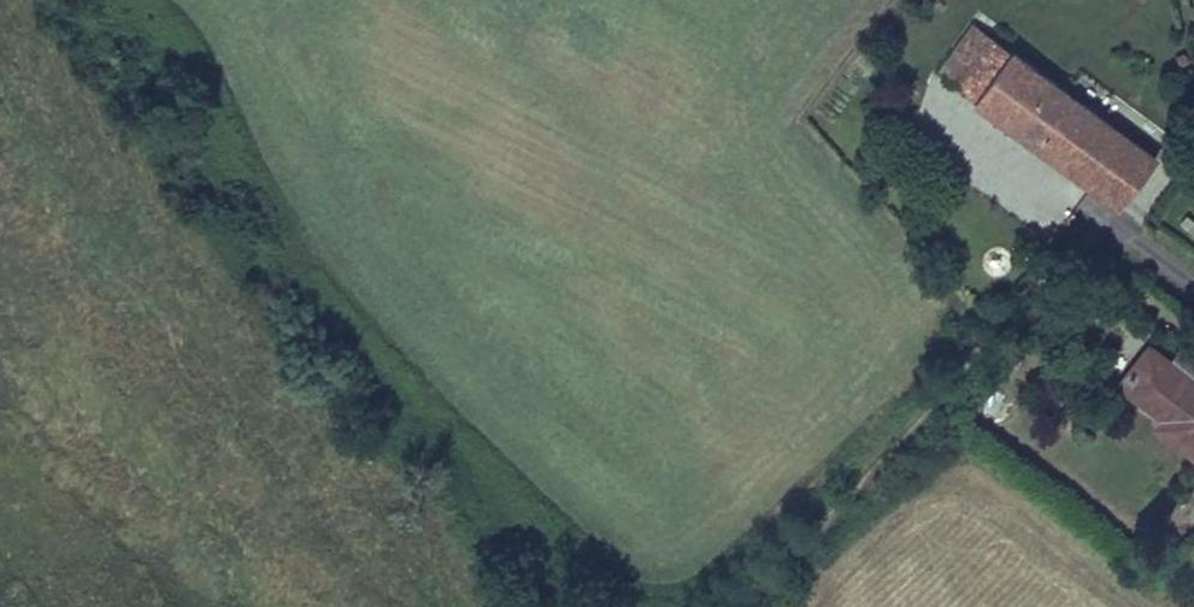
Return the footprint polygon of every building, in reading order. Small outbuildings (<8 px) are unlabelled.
[(977,97),(1012,50),(972,21),(938,68),(977,97)] [(1107,116),(1014,47),(1012,50),(977,97),(973,102),(1067,171),(1107,116)] [(1133,135),(1107,116),(1067,171),(1093,190),(1133,135)] [(1161,155),(1133,135),(1093,190),(1120,210),(1161,155)] [(1180,225),(1193,237),(1193,222),(1187,216),(1180,225)] [(1150,340),(1116,384),(1160,418),(1153,427),(1193,459),(1193,359),(1180,348),(1173,357),(1150,340)]
